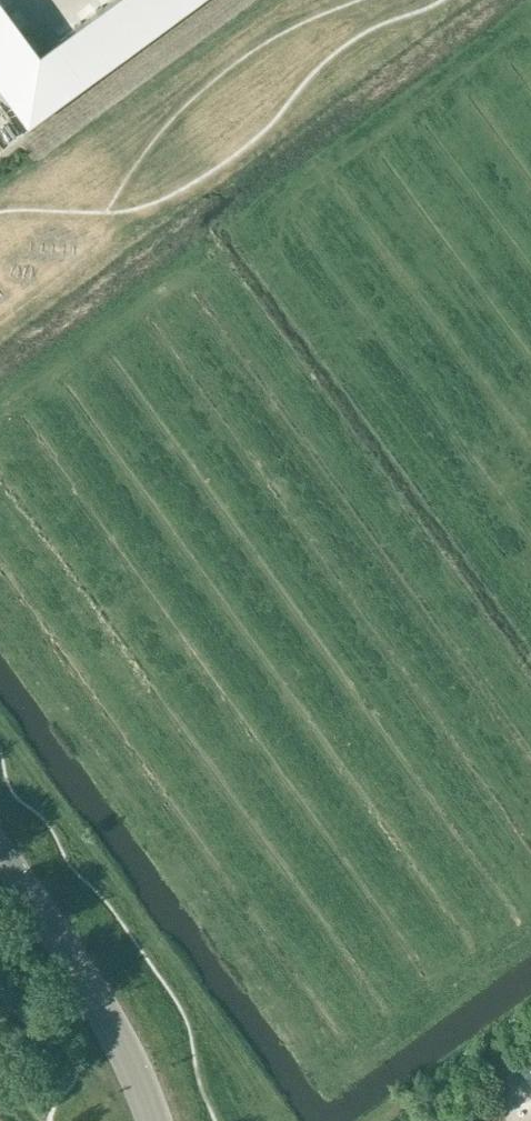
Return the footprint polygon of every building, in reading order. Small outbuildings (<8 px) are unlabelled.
[(27,126),(198,0),(108,0),(38,51),(1,0),(0,0),(0,89),(27,126)]
